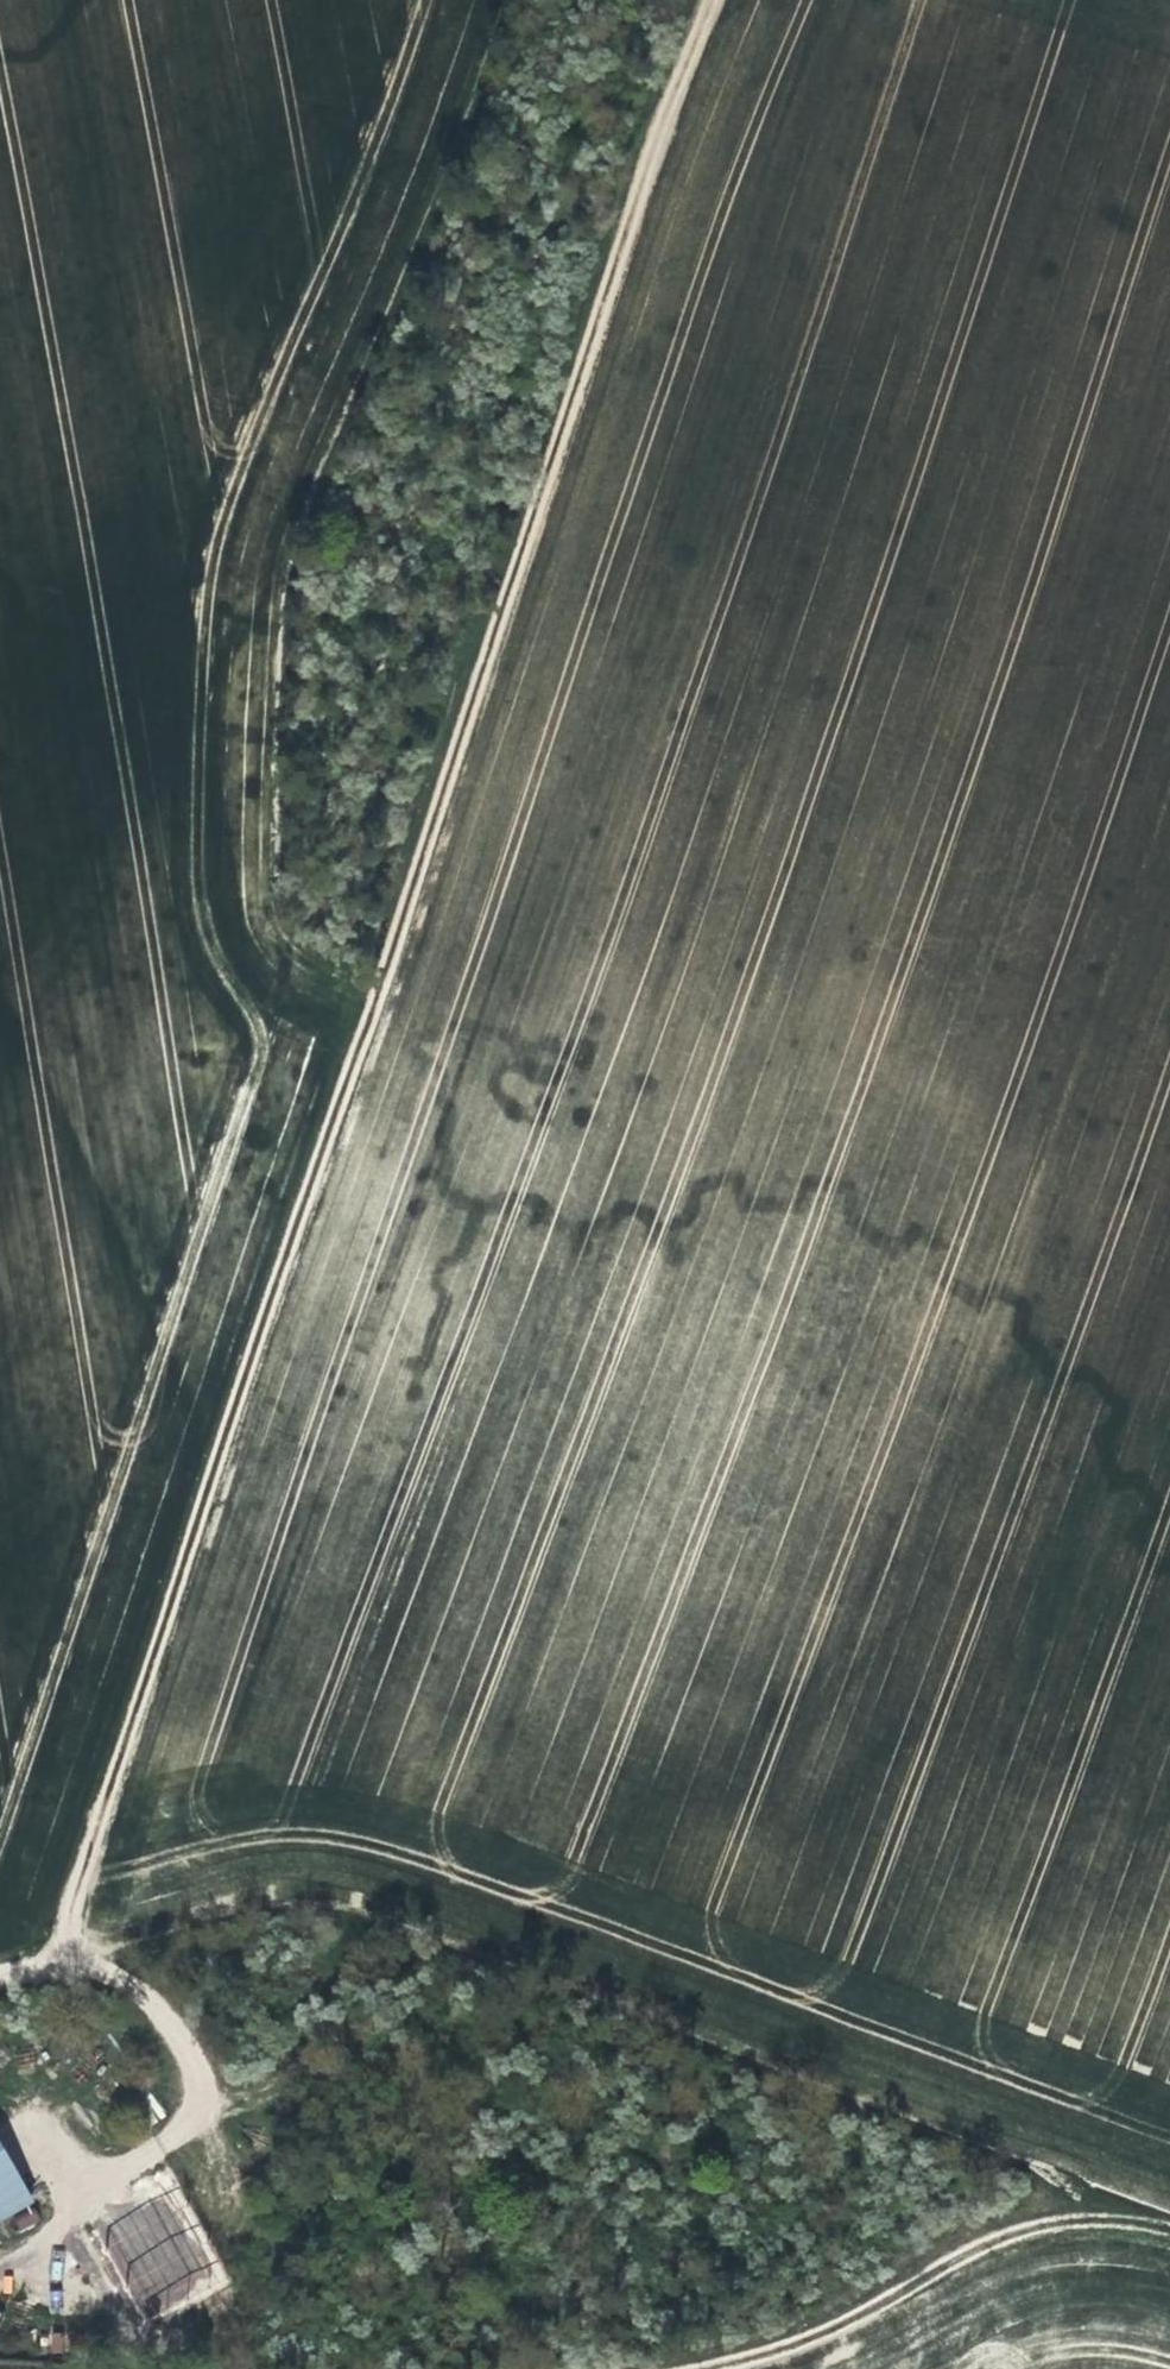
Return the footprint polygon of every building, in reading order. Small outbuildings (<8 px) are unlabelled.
[(0,2164),(0,2221),(27,2202),(0,2164)] [(175,2187),(97,2231),(147,2320),(193,2294),(180,2271),(183,2269),(172,2250),(182,2244),(180,2241),(191,2235),(177,2211),(186,2206),(175,2187)]
